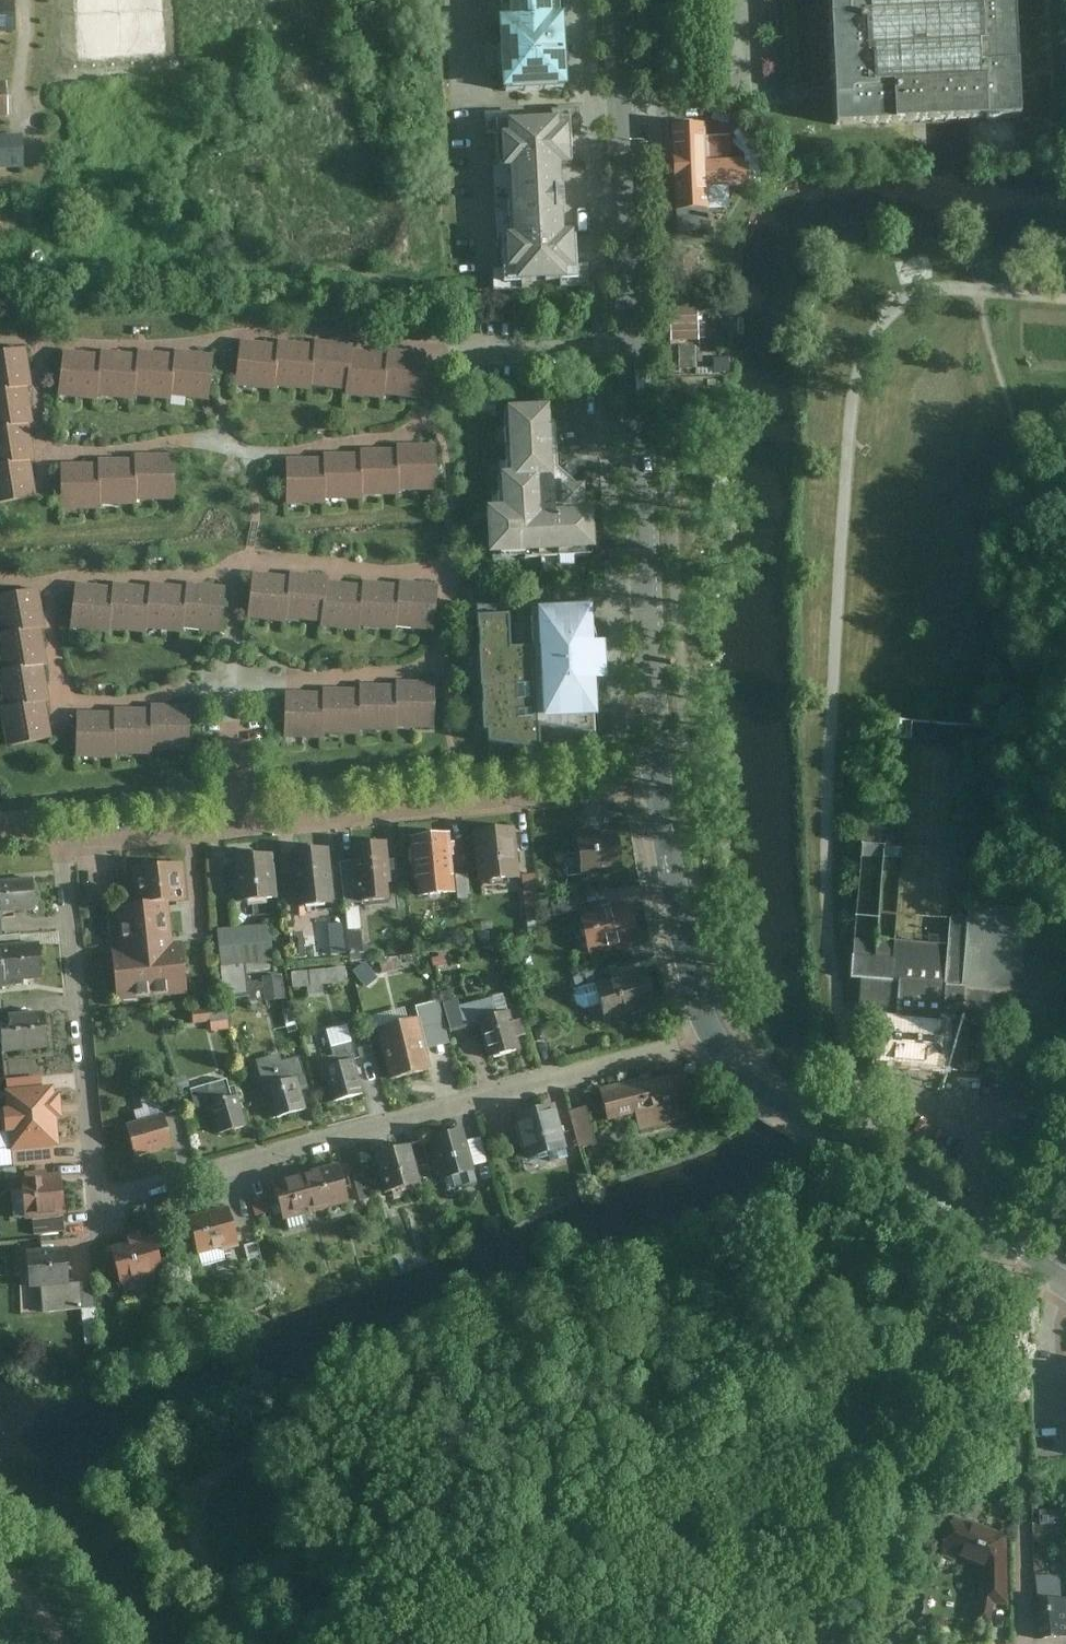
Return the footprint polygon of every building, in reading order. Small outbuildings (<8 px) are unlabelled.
[(498,33),(563,30),(563,5),(559,6),(559,0),(500,0),(500,8),(497,8),(498,33)] [(829,117),(1015,110),(1011,0),(826,0),(829,117)] [(15,27),(15,5),(0,6),(0,28),(15,27)] [(565,82),(563,30),(498,33),(501,84),(565,82)] [(567,110),(495,113),(496,161),(509,161),(512,227),(505,227),(506,255),(501,255),(502,271),(577,267),(575,231),(572,231),(572,225),(563,226),(559,159),(569,158),(567,110)] [(704,124),(673,123),(676,230),(708,229),(706,185),(746,184),(745,156),(706,155),(704,124)] [(22,139),(9,138),(0,138),(0,162),(21,163),(22,139)] [(577,267),(502,271),(502,279),(577,275),(577,267)] [(714,301),(677,302),(678,339),(715,339),(714,301)] [(275,390),(280,348),(243,344),(238,389),(275,393),(275,390)] [(312,389),(316,348),(280,344),(280,348),(275,390),(311,394),(312,389)] [(347,393),(351,352),(352,347),(317,344),(316,348),(312,389),(347,393)] [(30,390),(33,389),(28,351),(0,354),(0,394),(30,390)] [(385,396),(390,356),(351,352),(347,393),(346,397),(385,401),(385,396)] [(421,400),(426,356),(390,352),(390,356),(385,396),(421,400)] [(98,398),(103,358),(65,354),(61,399),(98,402),(98,398)] [(136,398),(140,358),(103,354),(103,358),(98,398),(135,402),(136,398)] [(210,402),(214,358),(178,354),(177,358),(173,398),(210,402)] [(173,398),(177,358),(140,355),(140,358),(136,398),(173,402),(173,398)] [(31,426),(35,426),(30,390),(0,394),(0,431),(31,426)] [(489,553),(594,547),(592,506),(584,506),(583,481),(574,482),(552,464),(548,402),(505,404),(509,469),(501,469),(502,503),(486,503),(489,553)] [(32,464),(36,464),(31,426),(0,431),(0,468),(32,464)] [(437,492),(436,448),(400,448),(400,453),(400,492),(437,492)] [(400,492),(400,453),(363,453),(363,456),(363,497),(400,496),(400,492)] [(363,497),(363,456),(326,457),(326,461),(326,501),(363,501),(363,497)] [(175,458),(138,458),(138,462),(138,502),(175,502),(175,458)] [(326,501),(326,461),(288,461),(288,507),(326,506),(326,501)] [(138,502),(138,462),(100,462),(100,467),(101,506),(138,506),(138,502)] [(37,499),(32,464),(0,468),(0,504),(37,499)] [(101,506),(100,467),(63,467),(63,512),(101,512),(101,506)] [(289,579),(254,575),(250,622),(284,625),(285,621),(289,579)] [(289,579),(285,621),(322,624),(326,584),(326,579),(289,576),(289,579)] [(364,583),(364,588),(360,628),(397,632),(397,629),(401,587),(364,583)] [(402,583),(401,587),(397,629),(435,633),(439,587),(402,583)] [(326,584),(322,624),(321,629),(359,633),(360,628),(364,588),(326,584)] [(185,631),(189,589),(153,585),(152,589),(148,630),(185,634),(185,631)] [(185,631),(222,635),(226,589),(189,585),(189,589),(185,631)] [(111,633),(111,630),(115,589),(78,586),(73,630),(111,633)] [(148,634),(148,630),(152,589),(116,586),(115,589),(111,630),(148,634)] [(42,629),(46,628),(40,592),(0,599),(0,628),(1,636),(42,629)] [(506,615),(478,617),(482,741),(539,752),(538,724),(595,737),(592,680),(605,679),(603,642),(593,642),(590,604),(530,606),(532,647),(508,648),(506,615)] [(45,664),(49,664),(42,629),(1,636),(0,636),(0,650),(4,671),(45,664)] [(8,709),(46,702),(52,701),(45,664),(4,671),(1,672),(8,709)] [(397,729),(434,730),(435,685),(398,684),(398,688),(397,729)] [(397,733),(397,729),(398,688),(363,687),(363,692),(361,732),(397,733)] [(361,737),(361,732),(363,692),(325,691),(325,695),(323,736),(361,737)] [(323,741),(323,736),(325,695),(288,694),(286,740),(323,741)] [(9,746),(52,738),(46,702),(8,709),(3,710),(9,746)] [(190,751),(191,707),(154,707),(154,711),(154,751),(190,751)] [(154,755),(154,751),(154,711),(117,710),(117,713),(116,754),(154,755)] [(117,713),(80,712),(79,759),(116,760),(116,754),(117,713)] [(916,721),(916,741),(985,742),(985,722),(916,721)] [(519,878),(513,828),(472,833),(479,883),(519,878)] [(622,871),(617,832),(575,838),(580,876),(622,871)] [(455,893),(447,833),(409,838),(417,898),(455,893)] [(391,899),(386,842),(351,845),(356,902),(391,899)] [(334,904),(328,848),(288,852),(295,909),(334,904)] [(276,899),(271,854),(230,858),(235,903),(276,899)] [(184,900),(181,864),(129,870),(131,906),(115,907),(118,949),(109,950),(113,1001),(186,993),(181,943),(172,943),(168,901),(184,900)] [(35,878),(0,881),(0,913),(37,911),(35,878)] [(637,943),(628,905),(579,917),(589,955),(637,943)] [(1022,994),(1026,913),(970,910),(932,909),(930,949),(856,944),(853,983),(884,986),(882,1021),(870,1020),(866,1069),(891,1071),(914,1072),(931,1073),(934,1029),(996,1033),(999,993),(1022,994)] [(271,961),(268,925),(216,930),(219,966),(271,961)] [(41,944),(0,947),(0,988),(44,984),(41,944)] [(654,1009),(644,972),(593,986),(576,990),(572,998),(575,1006),(584,1011),(599,1005),(603,1023),(654,1009)] [(262,976),(262,998),(286,998),(285,976),(262,976)] [(489,1059),(519,1050),(515,1039),(526,1036),(521,1021),(512,1025),(502,996),(458,1008),(455,999),(442,1003),(450,1032),(479,1025),(489,1059)] [(50,1049),(47,1013),(2,1017),(5,1053),(50,1049)] [(430,1070),(418,1019),(378,1028),(389,1079),(430,1070)] [(255,1062),(271,1120),(305,1111),(299,1092),(308,1090),(299,1058),(280,1062),(277,1056),(255,1062)] [(362,1094),(353,1060),(320,1069),(329,1103),(362,1094)] [(668,1073),(598,1089),(607,1124),(635,1116),(639,1131),(679,1120),(675,1102),(693,1097),(687,1074),(670,1079),(668,1073)] [(216,1136),(245,1127),(233,1087),(229,1088),(226,1080),(188,1090),(194,1109),(207,1105),(216,1136)] [(60,1147),(56,1086),(4,1091),(6,1115),(9,1152),(12,1151),(53,1148),(60,1147)] [(574,1109),(583,1146),(603,1141),(594,1104),(574,1109)] [(565,1152),(553,1106),(513,1117),(525,1162),(565,1152)] [(170,1147),(161,1115),(125,1126),(134,1158),(170,1147)] [(462,1131),(429,1141),(440,1182),(473,1172),(462,1131)] [(53,1148),(12,1151),(14,1168),(54,1164),(53,1148)] [(410,1148),(372,1157),(381,1195),(419,1186),(410,1148)] [(349,1205),(338,1167),(307,1175),(318,1213),(349,1205)] [(67,1218),(63,1175),(22,1179),(27,1222),(32,1221),(63,1218),(67,1218)] [(318,1213),(307,1175),(275,1184),(285,1221),(318,1213)] [(187,1221),(197,1259),(236,1248),(225,1211),(187,1221)] [(65,1233),(63,1218),(32,1221),(33,1236),(65,1233)] [(107,1253),(118,1288),(160,1275),(149,1239),(107,1253)] [(70,1251),(28,1254),(31,1290),(43,1289),(45,1315),(84,1310),(82,1287),(73,1287),(70,1251)] [(1008,1530),(953,1511),(939,1552),(979,1564),(977,1597),(1007,1599),(1008,1530)] [(1058,1571),(1039,1572),(1039,1586),(1058,1585),(1058,1571)] [(1039,1595),(1042,1637),(1065,1636),(1065,1593),(1039,1595)] [(804,1634),(790,1634),(790,1643),(804,1643),(804,1634)]
